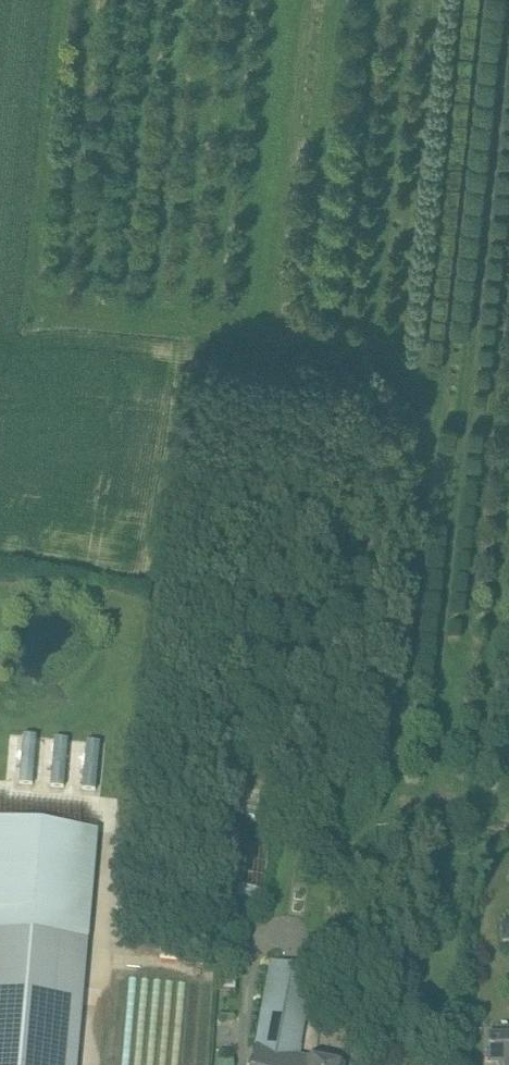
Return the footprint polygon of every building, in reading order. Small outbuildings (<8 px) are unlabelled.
[(9,743),(5,791),(19,792),(23,744),(9,743)] [(42,746),(38,794),(52,795),(56,747),(42,746)] [(81,750),(77,797),(91,799),(96,751),(81,750)] [(211,881),(211,892),(267,897),(268,885),(275,798),(278,757),(217,755),(211,881)] [(88,939),(90,939),(98,830),(0,821),(0,1064),(77,1064),(88,939)] [(289,964),(271,961),(252,1064),(338,1064),(300,1055),(314,969),(289,964)] [(490,1033),(491,1064),(504,1063),(504,1064),(508,1064),(508,1033),(490,1033)]
